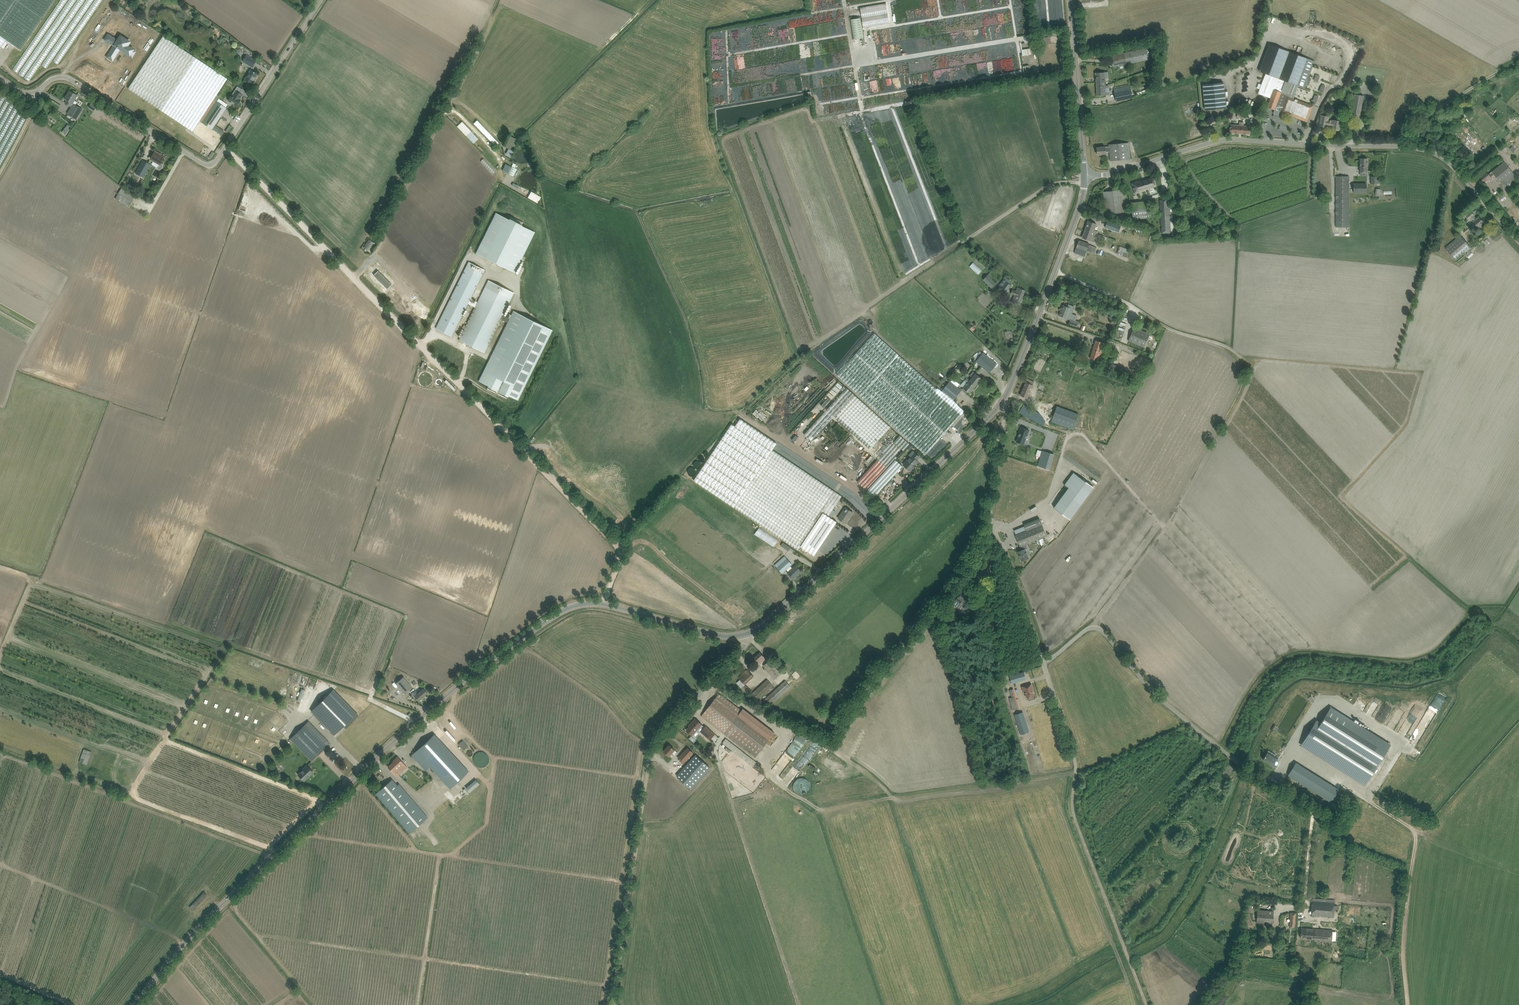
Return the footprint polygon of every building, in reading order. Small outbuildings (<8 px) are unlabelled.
[(6,40),(20,50),(55,0),(0,0),(0,48),(6,40)] [(1001,9),(1020,8),(1020,1),(1000,2),(1001,9)] [(872,10),(864,9),(863,19),(871,20),(871,18),(879,18),(879,16),(871,16),(872,10)] [(861,18),(850,19),(853,39),(864,37),(861,18)] [(108,34),(105,39),(111,42),(110,42),(111,43),(111,41),(116,44),(112,50),(112,49),(110,53),(109,54),(113,57),(114,56),(115,56),(115,57),(120,49),(124,51),(126,49),(131,53),(134,49),(128,45),(129,45),(130,43),(130,42),(120,36),(120,37),(119,37),(117,40),(108,34)] [(226,108),(217,102),(220,97),(217,94),(227,79),(223,76),(163,36),(131,84),(128,88),(192,131),(199,121),(212,129),(222,135),(224,131),(215,125),(226,108)] [(1265,74),(1258,94),(1266,96),(1269,98),(1271,98),(1267,107),(1270,108),(1281,112),(1300,119),(1307,122),(1313,106),(1294,98),(1298,86),(1304,88),(1314,61),(1269,44),(1259,71),(1265,73),(1265,74)] [(872,59),(872,47),(864,47),(864,59),(872,59)] [(1110,56),(1112,67),(1113,67),(1113,70),(1114,74),(1118,73),(1117,69),(1116,66),(1126,64),(1148,60),(1145,48),(1115,55),(1110,56)] [(256,61),(252,58),(246,55),(242,61),(248,65),(252,67),(256,61)] [(257,74),(252,71),(250,70),(244,79),(251,84),(254,81),(253,80),(257,74)] [(127,72),(121,84),(125,86),(131,73),(127,72)] [(1105,86),(1105,78),(1108,78),(1108,72),(1095,73),(1096,87),(1105,86)] [(1223,82),(1203,84),(1205,110),(1226,108),(1223,82)] [(1109,86),(1105,86),(1096,87),(1097,95),(1110,94),(1109,86)] [(1114,89),(1114,92),(1116,99),(1116,101),(1132,98),(1130,86),(1114,89)] [(69,90),(65,98),(67,100),(65,104),(70,107),(70,106),(71,107),(67,113),(70,115),(75,119),(81,112),(83,109),(73,103),(77,95),(69,90)] [(241,100),(239,99),(242,95),(236,91),(233,95),(232,94),(228,100),(236,106),(241,100)] [(1359,114),(1360,109),(1363,96),(1355,95),(1352,108),(1352,113),(1359,114)] [(90,105),(88,107),(94,110),(95,109),(97,105),(91,102),(90,105)] [(459,123),(462,120),(457,114),(452,119),(459,127),(461,124),(459,123)] [(1339,130),(1340,125),(1340,122),(1333,120),(1333,121),(1328,120),(1328,117),(1321,116),(1320,120),(1319,125),(1326,127),(1327,126),(1332,127),(1332,129),(1334,129),(1334,130),(1336,130),(1337,130),(1339,130)] [(498,146),(501,144),(480,121),(477,123),(498,146)] [(1249,134),(1249,129),(1250,125),(1244,125),(1244,122),(1240,121),(1240,124),(1231,124),(1231,128),(1230,133),(1249,134)] [(459,127),(467,136),(472,131),(464,122),(459,127)] [(511,137),(506,147),(511,150),(516,139),(511,137)] [(194,148),(198,151),(203,144),(199,141),(194,148)] [(1119,144),(1109,145),(1109,147),(1105,147),(1097,147),(1097,155),(1106,154),(1105,152),(1109,152),(1110,160),(1130,159),(1130,154),(1129,143),(1119,144)] [(203,146),(199,152),(203,155),(208,149),(203,146)] [(161,163),(160,163),(164,158),(158,154),(159,153),(154,150),(150,158),(159,164),(157,167),(157,169),(159,170),(160,170),(161,169),(161,168),(162,167),(162,166),(163,165),(163,164),(161,163)] [(142,160),(135,173),(143,177),(150,164),(142,160)] [(1492,171),(1492,172),(1489,174),(1487,172),(1481,177),(1485,182),(1487,180),(1488,181),(1492,178),(1491,177),(1494,174),(1507,190),(1518,180),(1504,162),(1492,171)] [(502,172),(508,175),(512,168),(505,165),(502,172)] [(512,167),(509,175),(513,177),(517,170),(512,167)] [(1336,227),(1349,227),(1349,186),(1349,176),(1336,176),(1336,181),(1336,186),(1336,227)] [(1371,176),(1371,183),(1380,184),(1381,176),(1371,176)] [(1145,189),(1155,186),(1153,178),(1143,181),(1143,180),(1132,183),(1132,184),(1132,183),(1135,193),(1143,191),(1142,189),(1145,189)] [(1366,184),(1353,184),(1354,192),(1366,192),(1366,184)] [(129,206),(135,195),(121,187),(115,198),(129,206)] [(1126,189),(1103,192),(1106,214),(1128,211),(1126,189)] [(530,199),(540,204),(543,198),(533,192),(530,199)] [(1168,198),(1164,198),(1164,199),(1160,199),(1161,233),(1170,232),(1168,198)] [(1131,203),(1133,219),(1150,217),(1148,201),(1131,203)] [(1478,227),(1480,225),(1484,222),(1479,216),(1476,218),(1474,215),(1471,212),(1467,215),(1467,216),(1469,219),(1471,218),(1478,227)] [(495,213),(475,253),(515,273),(535,232),(521,226),(522,225),(509,219),(509,220),(495,213)] [(1088,221),(1085,229),(1097,233),(1098,231),(1094,230),(1096,224),(1088,221)] [(1107,221),(1105,227),(1115,231),(1118,225),(1107,221)] [(1097,233),(1085,229),(1082,237),(1094,242),(1097,233)] [(1445,248),(1456,260),(1461,255),(1471,248),(1461,235),(1451,243),(1445,248)] [(368,239),(363,247),(368,251),(374,243),(368,239)] [(1074,253),(1079,254),(1085,256),(1087,251),(1095,253),(1097,247),(1089,245),(1089,244),(1078,240),(1074,253)] [(1117,253),(1127,257),(1130,250),(1119,246),(1117,253)] [(465,269),(436,328),(452,336),(468,304),(475,307),(459,339),(484,352),(500,320),(502,317),(503,315),(511,299),(514,293),(488,280),(485,286),(476,304),(469,300),(481,277),(484,270),(468,262),(465,269)] [(980,276),(984,271),(975,263),(971,268),(980,276)] [(378,268),(373,273),(387,286),(391,282),(378,268)] [(990,272),(983,279),(991,288),(996,283),(992,280),(994,276),(990,272)] [(1006,292),(1011,285),(1008,283),(1010,280),(1005,277),(998,287),(1006,292)] [(1018,288),(1017,287),(1016,290),(1012,289),(1010,293),(1014,295),(1011,301),(1012,302),(1015,303),(1020,304),(1025,290),(1020,288),(1018,288)] [(1069,313),(1070,308),(1063,305),(1059,315),(1067,318),(1069,319),(1069,318),(1070,319),(1069,323),(1077,326),(1079,322),(1075,320),(1079,312),(1075,310),(1073,314),(1069,313)] [(478,382),(517,401),(551,332),(512,312),(509,320),(502,317),(500,320),(507,323),(478,382)] [(1144,348),(1150,335),(1134,328),(1128,342),(1144,348)] [(962,390),(958,387),(950,380),(941,391),(937,387),(936,389),(873,333),(836,375),(861,396),(860,397),(922,451),(926,455),(965,411),(957,405),(957,404),(953,400),(962,390)] [(1090,358),(1095,360),(1098,361),(1099,355),(1103,356),(1107,343),(1101,342),(1096,340),(1090,358)] [(983,352),(976,361),(989,373),(997,363),(983,352)] [(1037,359),(1033,370),(1040,372),(1044,361),(1037,359)] [(1106,361),(1103,367),(1118,373),(1121,367),(1118,366),(1106,361)] [(963,388),(961,390),(966,393),(967,391),(970,393),(976,386),(982,378),(975,373),(974,374),(972,372),(969,376),(971,377),(969,380),(966,377),(966,378),(964,380),(967,383),(963,388)] [(1034,381),(1032,381),(1027,379),(1020,395),(1027,398),(1034,381)] [(910,444),(906,440),(855,394),(813,440),(867,490),(874,497),(903,466),(895,459),(910,444)] [(1019,412),(1023,414),(1042,425),(1045,421),(1039,413),(1023,404),(1019,412)] [(1051,421),(1073,429),(1079,414),(1057,406),(1051,421)] [(698,483),(786,542),(798,550),(807,537),(817,543),(821,538),(833,519),(828,516),(842,495),(838,493),(772,449),(776,442),(746,423),(742,429),(736,425),(709,466),(699,481),(698,482),(698,483)] [(1019,434),(1016,442),(1024,445),(1029,430),(1021,427),(1019,434)] [(1038,466),(1049,469),(1054,454),(1042,450),(1038,466)] [(903,464),(910,471),(913,468),(914,468),(916,466),(916,465),(919,462),(917,460),(920,457),(913,451),(909,455),(910,456),(903,464)] [(1069,488),(1054,508),(1070,520),(1094,487),(1074,472),(1065,485),(1069,488)] [(853,512),(849,509),(846,507),(838,518),(841,520),(845,523),(853,512)] [(611,521),(610,521),(619,529),(626,522),(617,514),(615,517),(613,515),(609,519),(611,521)] [(1047,536),(1042,524),(1039,518),(1024,524),(1025,526),(1014,530),(1016,535),(1015,535),(1020,546),(1022,550),(1018,552),(1021,561),(1026,559),(1029,558),(1025,549),(1027,548),(1025,544),(1047,536)] [(767,532),(762,539),(776,548),(780,541),(767,532)] [(783,542),(781,545),(788,550),(791,547),(783,542)] [(784,557),(775,565),(782,573),(792,564),(786,558),(785,559),(784,557)] [(802,571),(798,568),(796,565),(787,573),(790,575),(793,579),(802,571)] [(978,573),(984,576),(987,570),(981,567),(978,573)] [(967,609),(970,604),(973,600),(968,596),(965,594),(964,596),(960,594),(957,598),(955,601),(963,607),(964,606),(967,609)] [(760,664),(766,659),(761,653),(755,659),(760,664)] [(782,673),(776,668),(773,664),(772,664),(769,661),(763,666),(767,670),(766,670),(774,680),(782,673)] [(754,676),(750,673),(747,669),(738,678),(740,680),(737,683),(749,696),(752,692),(745,685),(754,676)] [(1012,684),(1022,681),(1026,679),(1024,671),(1010,676),(1012,684)] [(412,686),(403,677),(396,683),(404,693),(412,686)] [(767,679),(750,695),(756,701),(766,693),(768,692),(774,687),(767,679)] [(785,680),(763,700),(768,706),(791,686),(785,680)] [(1027,698),(1029,697),(1034,696),(1032,689),(1033,689),(1031,684),(1022,686),(1024,692),(1025,691),(1027,698)] [(415,690),(412,693),(418,701),(428,693),(424,688),(418,693),(415,690)] [(333,689),(310,711),(334,735),(343,726),(345,728),(359,715),(333,689)] [(1019,709),(1016,697),(1014,689),(1010,690),(1012,697),(1009,698),(1012,710),(1019,709)] [(741,712),(722,697),(718,694),(701,716),(755,758),(768,741),(774,733),(743,708),(741,712)] [(1369,714),(1373,716),(1380,704),(1376,702),(1369,714)] [(1386,718),(1395,706),(1390,703),(1381,714),(1386,718)] [(1316,721),(1301,745),(1365,785),(1390,745),(1330,708),(1320,723),(1316,721)] [(1022,734),(1024,733),(1029,732),(1023,712),(1016,714),(1022,734)] [(1429,729),(1435,717),(1427,713),(1421,726),(1429,729)] [(465,714),(456,720),(460,726),(469,720),(465,714)] [(807,727),(814,721),(811,718),(809,720),(809,719),(804,724),(807,727)] [(702,725),(699,722),(695,719),(690,725),(691,726),(690,727),(689,727),(686,730),(692,735),(697,730),(700,732),(709,740),(711,739),(715,734),(706,726),(705,728),(701,725),(702,725)] [(1292,731),(1295,725),(1288,721),(1284,726),(1292,731)] [(311,761),(314,759),(325,747),(304,725),(292,736),(290,739),(311,761)] [(434,734),(411,755),(425,770),(430,767),(450,788),(468,771),(434,734)] [(1411,741),(1418,745),(1422,738),(1415,734),(1411,741)] [(728,740),(724,745),(744,759),(747,754),(728,740)] [(463,741),(458,745),(464,750),(468,747),(463,741)] [(677,752),(673,748),(669,745),(664,751),(669,756),(672,753),(674,755),(677,752)] [(678,758),(683,763),(693,753),(687,748),(678,758)] [(83,749),(79,762),(87,765),(91,751),(83,749)] [(1263,754),(1260,752),(1256,760),(1267,766),(1267,764),(1269,765),(1271,762),(1269,761),(1270,757),(1266,755),(1267,753),(1264,752),(1263,754)] [(676,776),(691,789),(710,768),(695,754),(676,776)] [(405,765),(403,762),(404,761),(401,757),(399,758),(397,757),(393,761),(393,762),(388,767),(397,776),(399,774),(395,769),(397,768),(399,770),(402,767),(403,768),(404,767),(403,766),(405,765)] [(772,769),(782,761),(779,758),(774,762),(773,761),(769,765),(772,769)] [(1296,762),(1288,775),(1290,776),(1331,802),(1339,789),(1296,762)] [(1217,777),(1223,782),(1234,768),(1228,764),(1217,777)] [(304,768),(298,775),(304,781),(309,776),(313,772),(307,766),(304,768)] [(475,779),(466,788),(469,792),(479,784),(476,780),(475,779)] [(376,793),(408,833),(412,829),(413,829),(427,817),(399,784),(397,785),(395,784),(392,780),(376,793)] [(434,797),(438,794),(431,784),(427,787),(434,797)] [(208,894),(204,891),(190,907),(193,910),(208,894)] [(1333,917),(1334,910),(1337,910),(1337,905),(1334,905),(1335,900),(1313,898),(1311,915),(1333,917)] [(1274,906),(1269,906),(1258,905),(1257,910),(1253,910),(1252,921),(1256,921),(1256,923),(1268,924),(1273,924),(1274,906)] [(1350,918),(1344,917),(1339,917),(1338,931),(1349,932),(1350,918)] [(1301,928),(1300,938),(1315,939),(1315,940),(1331,942),(1332,930),(1301,928)]
